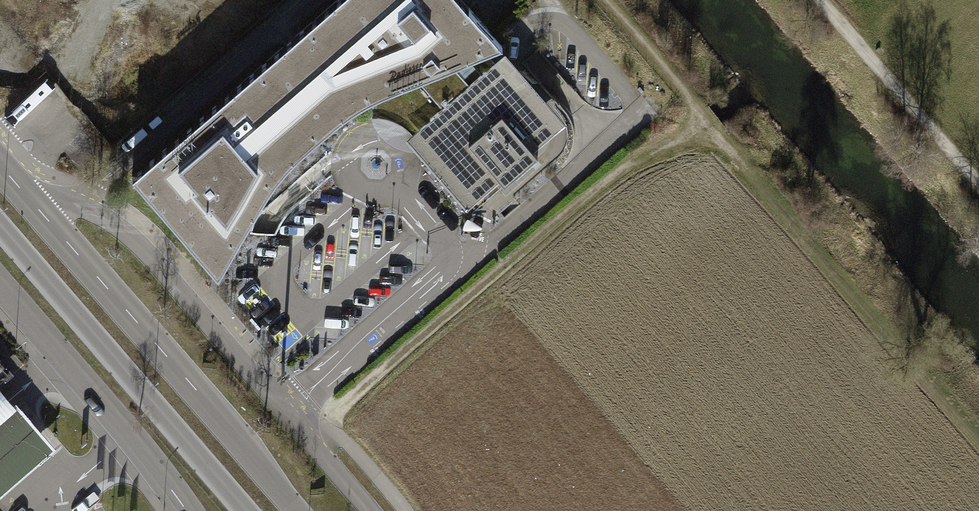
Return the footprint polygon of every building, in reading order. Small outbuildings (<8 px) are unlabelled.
[(506,57),(469,87),(456,73),(502,54),(454,0),(345,0),(131,185),(217,285),(250,227),(267,199),(277,186),(285,176),(293,168),(314,149),(335,130),(349,120),(358,115),(373,106),(372,119),(384,119),(396,123),(406,129),(414,137),(407,143),(467,213),(499,184),(505,191),(537,163),(532,156),(566,128),(506,57)] [(1,385),(0,386),(0,496),(56,448),(1,385)]
